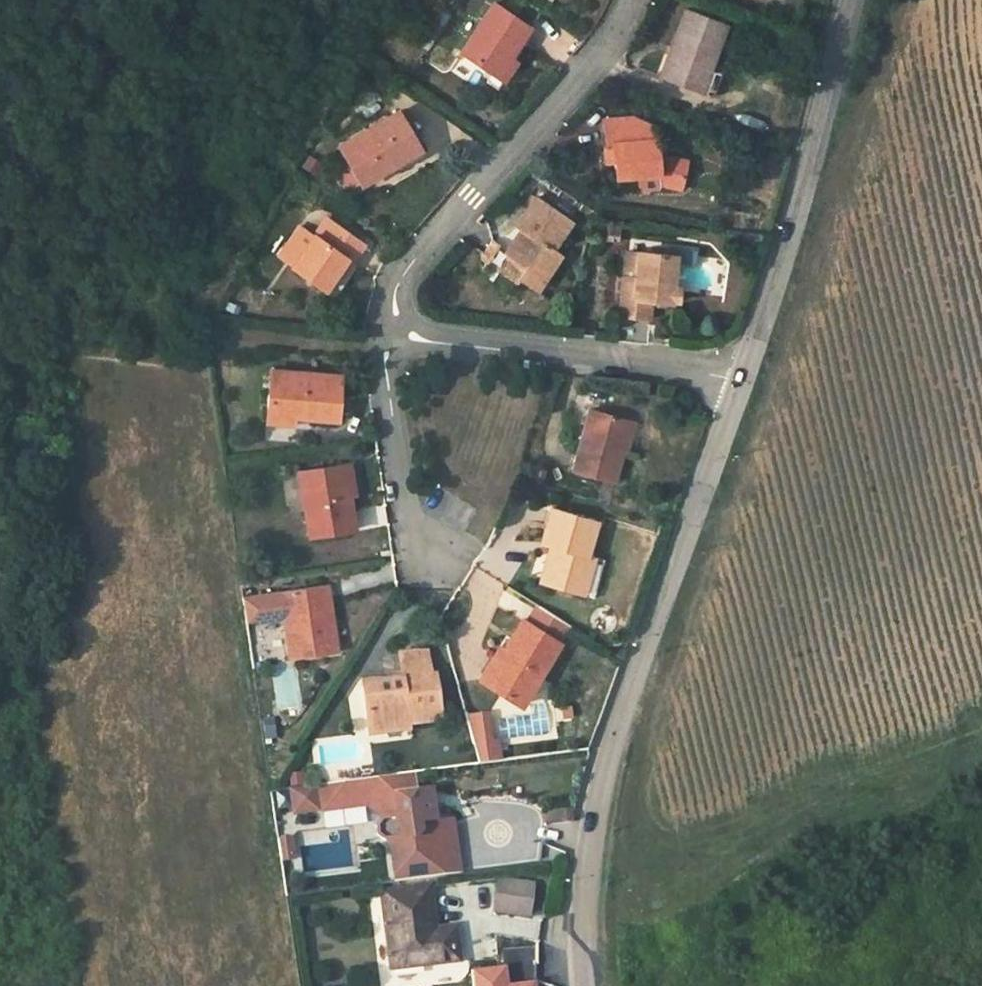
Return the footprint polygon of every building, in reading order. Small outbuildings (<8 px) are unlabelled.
[(498,77),(510,58),(530,29),(494,5),(462,53),(498,77)] [(666,78),(699,90),(710,61),(724,24),(685,9),(671,45),(677,48),(666,78)] [(677,48),(671,45),(659,75),(666,78),(677,48)] [(515,61),(510,58),(498,77),(503,81),(515,61)] [(722,65),(710,61),(699,90),(711,95),(722,65)] [(359,184),(393,165),(420,150),(398,112),(338,146),(359,184)] [(604,120),(606,145),(613,145),(615,162),(616,176),(638,175),(639,188),(659,187),(659,182),(681,187),(687,161),(658,153),(656,127),(635,117),(604,120)] [(607,162),(615,162),(613,145),(606,145),(607,162)] [(423,157),(420,150),(393,165),(396,172),(423,157)] [(524,233),(508,255),(524,266),(518,277),(536,290),(560,255),(552,249),(570,223),(535,199),(516,227),(524,233)] [(326,219),(314,236),(319,240),(332,223),(326,219)] [(324,290),(336,272),(345,259),(351,263),(363,245),(332,223),(319,240),(314,236),(312,238),(293,265),(292,267),(324,290)] [(607,224),(605,239),(621,241),(622,226),(607,224)] [(279,255),(293,265),(312,238),(298,227),(279,255)] [(658,247),(658,254),(677,256),(678,250),(658,247)] [(625,250),(622,277),(636,278),(639,251),(625,250)] [(636,278),(622,277),(614,341),(644,344),(649,301),(671,303),(677,256),(658,254),(639,251),(636,278)] [(501,265),(518,277),(524,266),(508,255),(501,265)] [(342,276),(351,263),(345,259),(336,272),(342,276)] [(270,368),(267,411),(291,413),(290,416),(337,419),(340,374),(270,368)] [(630,422),(590,410),(574,469),(612,481),(630,422)] [(290,423),(290,416),(291,413),(267,411),(266,421),(290,423)] [(345,464),(349,495),(356,494),(350,463),(345,464)] [(354,528),(349,495),(345,464),(300,470),(310,535),(354,528)] [(586,595),(597,558),(587,554),(597,522),(552,508),(541,541),(551,544),(540,581),(586,595)] [(604,560),(597,558),(586,595),(594,597),(604,560)] [(325,603),(330,603),(328,584),(243,596),(247,622),(285,617),(291,659),(337,652),(334,630),(329,631),(325,603)] [(329,631),(334,630),(330,603),(325,603),(329,631)] [(523,621),(504,651),(484,681),(521,705),(560,644),(523,621)] [(484,681),(504,651),(498,647),(478,678),(484,681)] [(407,679),(389,681),(363,684),(368,729),(440,720),(434,675),(430,676),(427,651),(400,654),(402,673),(406,673),(407,679)] [(273,710),(299,709),(296,663),(270,664),(273,710)] [(466,716),(474,746),(490,744),(486,713),(466,716)] [(490,744),(474,746),(479,763),(499,760),(497,743),(490,744)] [(414,771),(332,782),(334,801),(341,807),(367,804),(382,819),(375,826),(377,835),(385,839),(389,839),(394,873),(436,868),(434,855),(458,852),(453,818),(451,815),(436,817),(432,787),(416,789),(414,771)] [(317,785),(290,788),(293,812),(320,809),(317,785)] [(294,859),(291,836),(274,838),(277,861),(294,859)] [(532,884),(500,879),(494,909),(526,915),(532,884)] [(428,886),(381,891),(391,969),(459,960),(455,926),(433,929),(428,886)] [(503,966),(471,970),(472,985),(506,985),(503,966)]
